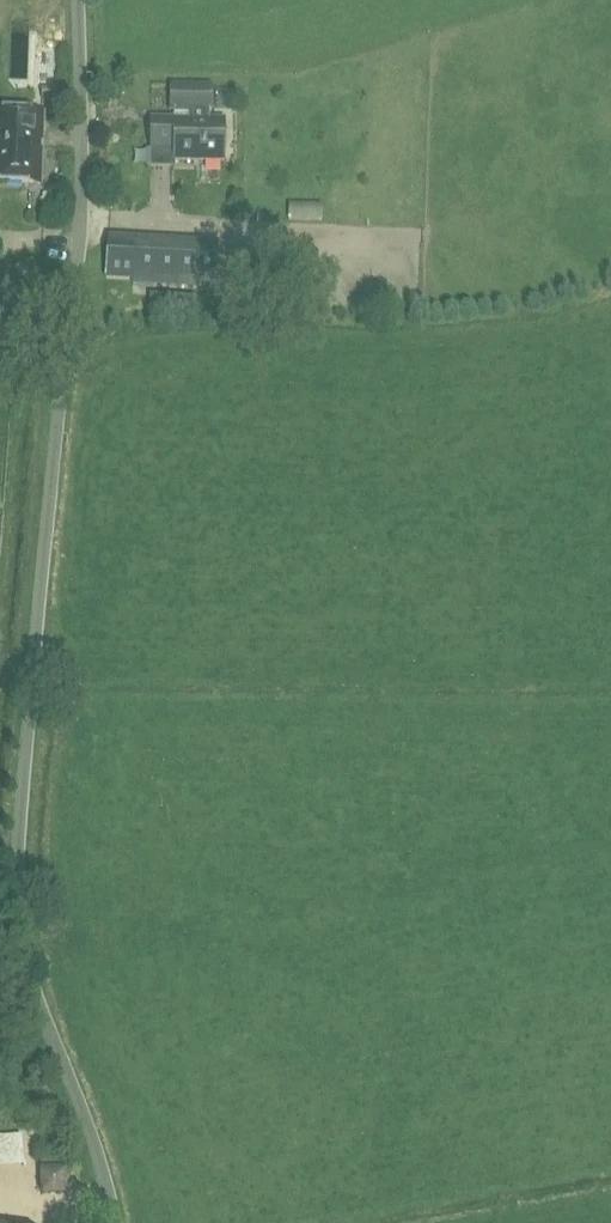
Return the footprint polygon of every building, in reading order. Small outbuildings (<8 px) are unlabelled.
[(58,101),(57,86),(41,87),(41,101),(58,101)] [(187,116),(187,122),(151,121),(150,150),(173,150),(173,161),(222,161),(223,122),(209,122),(209,111),(211,111),(211,89),(171,88),(170,111),(174,111),(174,115),(187,116)] [(39,184),(42,111),(0,110),(0,183),(39,184)] [(191,262),(209,263),(210,234),(192,233),(191,262)] [(106,240),(104,278),(183,285),(186,243),(106,240)] [(41,1195),(67,1195),(67,1169),(63,1169),(62,1150),(41,1151),(42,1169),(40,1169),(41,1195)]
